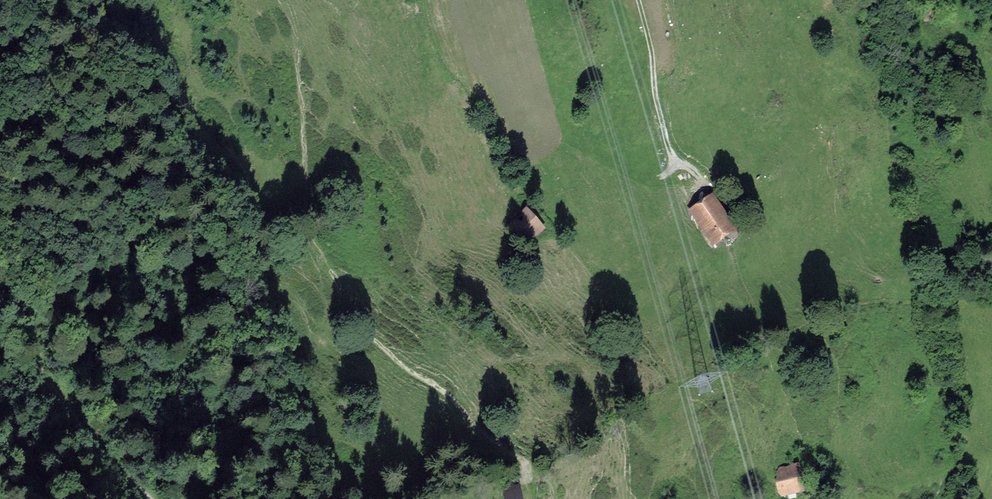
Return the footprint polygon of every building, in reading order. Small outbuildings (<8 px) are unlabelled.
[(924,10),(925,20),(937,17),(936,8),(924,10)] [(693,210),(712,239),(730,227),(712,198),(693,210)] [(510,224),(522,237),(519,240),(521,242),(524,240),(526,241),(541,228),(533,218),(535,215),(529,208),(510,224)] [(775,470),(779,490),(777,491),(778,498),(792,495),(791,488),(799,486),(795,467),(788,468),(787,463),(781,464),(782,468),(775,470)] [(519,487),(504,490),(506,498),(522,498),(519,487)]
